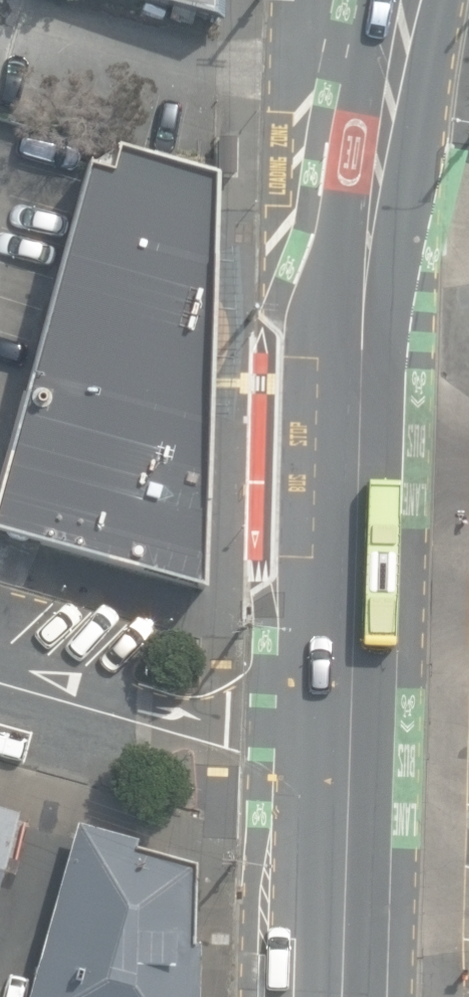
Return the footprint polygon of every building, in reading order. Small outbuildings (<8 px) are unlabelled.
[(226,23),(226,0),(140,0),(226,23)] [(200,588),(218,179),(116,151),(109,174),(91,169),(0,498),(0,533),(200,588)] [(1,891),(14,894),(22,865),(11,862),(24,815),(0,809),(0,893),(1,891)] [(201,940),(196,940),(197,865),(137,848),(139,839),(79,823),(30,996),(200,996),(201,940)]
